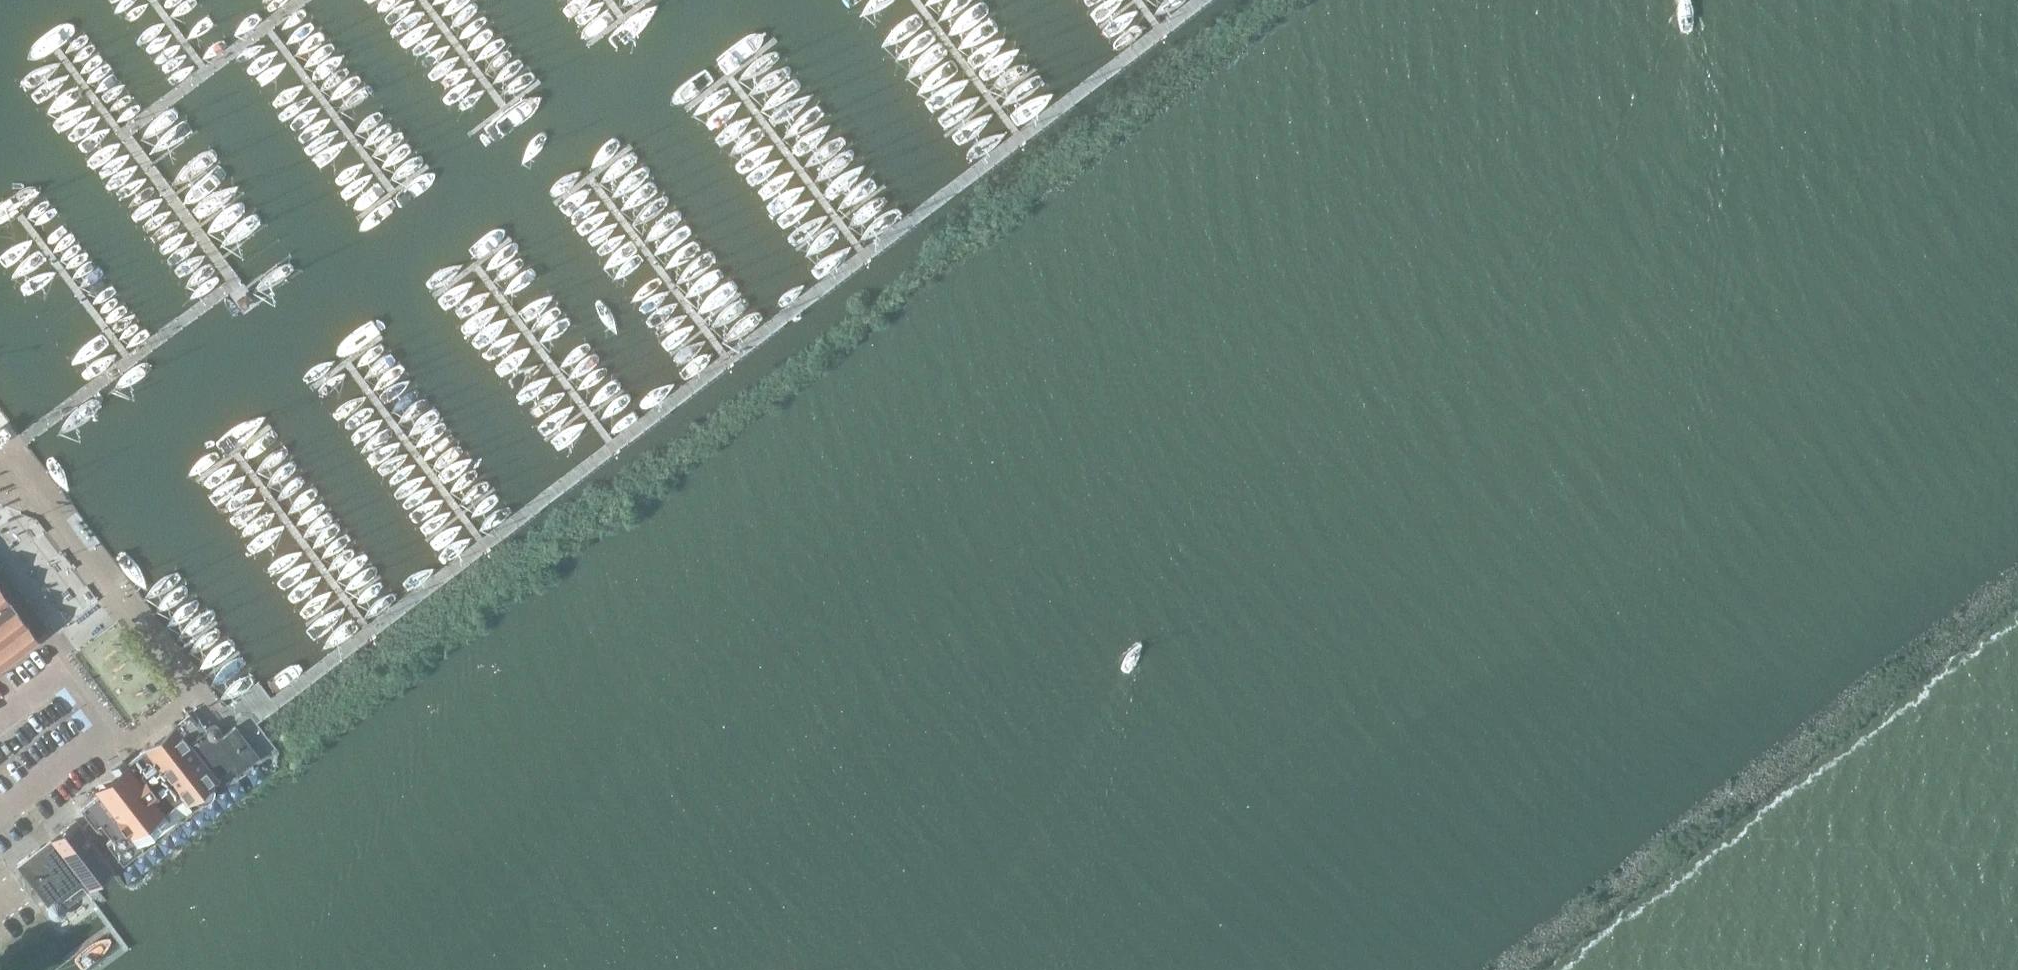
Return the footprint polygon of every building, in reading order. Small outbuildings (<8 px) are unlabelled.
[(33,546),(44,541),(31,514),(9,525),(19,545),(30,539),(33,546)] [(38,634),(0,583),(0,663),(38,634)] [(217,776),(235,762),(240,769),(258,755),(235,725),(219,738),(218,737),(220,733),(220,729),(217,726),(213,724),(209,726),(189,742),(175,724),(138,751),(144,758),(92,798),(120,833),(177,789),(187,802),(193,798),(195,799),(198,801),(202,801),(206,800),(209,798),(212,796),(213,792),(214,788),(213,784),(212,783),(218,778),(217,776)] [(55,918),(59,917),(63,915),(65,912),(66,909),(66,905),(94,884),(113,869),(114,868),(76,818),(17,864),(47,903),(47,907),(47,910),(49,914),(51,916),(55,918)]
